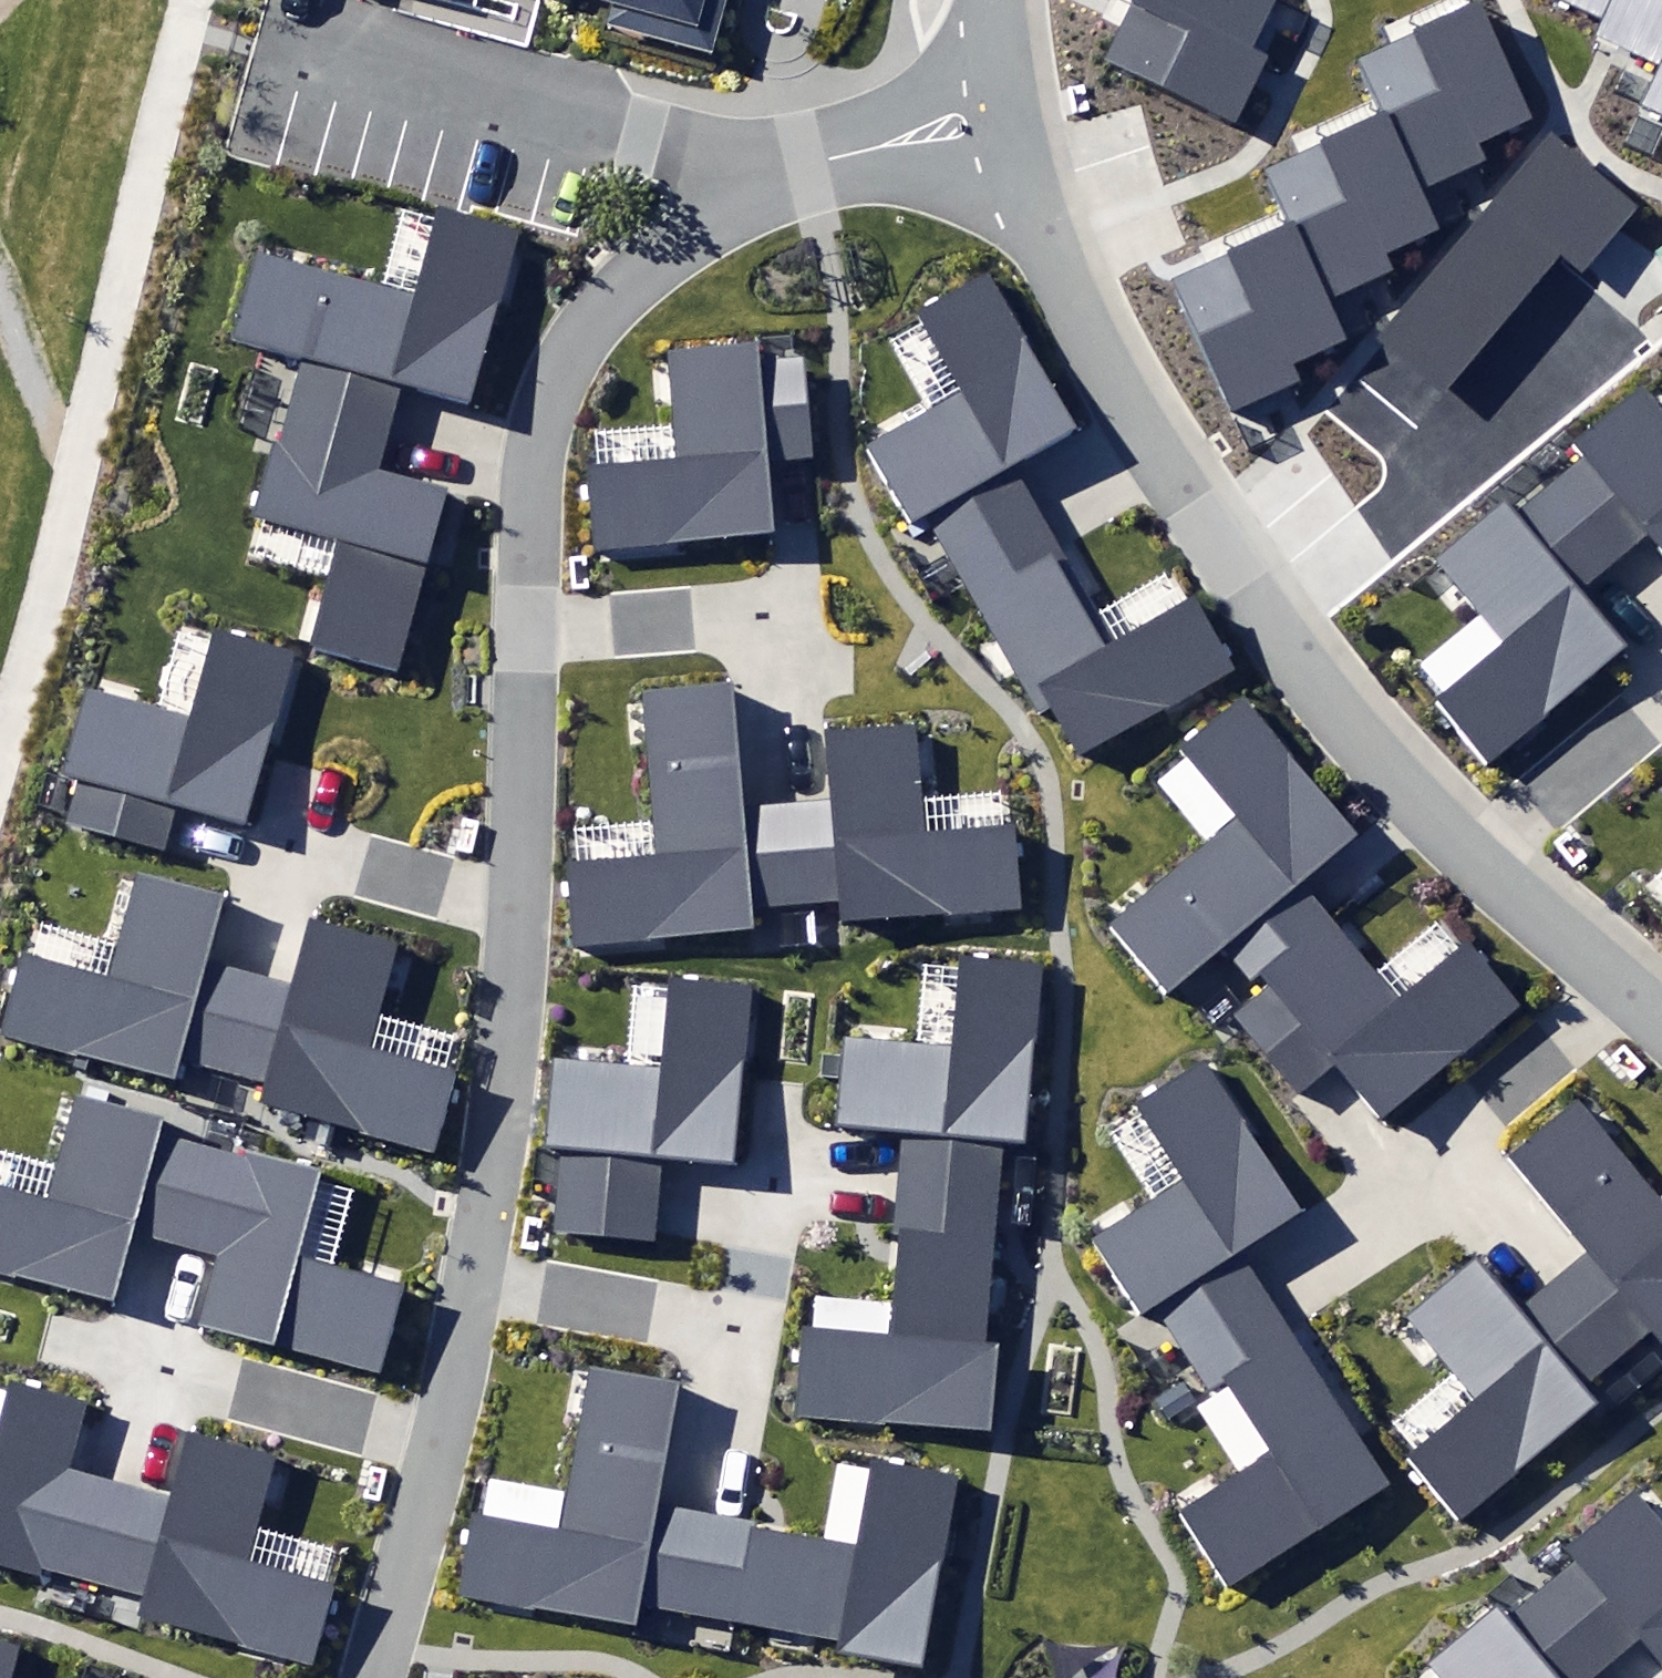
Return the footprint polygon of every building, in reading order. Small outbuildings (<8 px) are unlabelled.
[(320,10),(322,0),(280,0),(320,10)] [(356,20),(362,0),(322,0),(320,10),(356,20)] [(711,56),(726,0),(611,0),(612,0),(604,27),(711,56)] [(1104,59),(1239,122),(1271,55),(1252,46),(1274,0),(1133,0),(1104,59)] [(1611,17),(1602,35),(1614,41),(1661,65),(1661,0),(1577,0),(1611,17)] [(1361,57),(1385,112),(1418,185),(1480,156),(1475,145),(1531,120),(1477,4),(1361,57)] [(1644,103),(1661,112),(1661,67),(1644,103)] [(264,161),(277,165),(298,89),(244,75),(224,152),(264,161)] [(277,165),(313,175),(334,99),(298,89),(277,165)] [(313,175),(349,184),(370,109),(334,99),(313,175)] [(349,184),(385,194),(405,119),(370,109),(349,184)] [(1418,185),(1385,112),(1265,166),(1287,215),(1291,223),(1327,302),(1395,271),(1387,255),(1439,231),(1418,185)] [(1383,338),(1447,392),(1558,257),(1581,276),(1640,205),(1552,133),(1383,338)] [(477,138),(457,212),(472,216),(474,208),(495,214),(513,148),(477,138)] [(304,359),(292,402),(388,428),(401,382),(476,403),(522,237),(523,232),(436,209),(433,218),(413,291),(381,283),(256,248),(230,339),(304,359)] [(1348,346),(1327,302),(1291,223),(1170,278),(1232,412),(1304,379),(1299,368),(1348,346)] [(947,553),(1028,512),(1003,466),(1073,427),(989,277),(924,312),(928,319),(967,389),(929,410),(859,448),(903,527),(926,514),(947,553)] [(588,468),(595,544),(774,529),(769,462),(813,458),(804,357),(760,360),(759,343),(672,350),(678,422),(681,460),(597,467),(588,468)] [(1549,481),(1613,559),(1644,533),(1661,555),(1661,409),(1643,385),(1574,442),(1583,453),(1549,481)] [(388,428),(292,402),(261,512),(341,534),(329,579),(310,648),(398,672),(449,491),(377,471),(388,428)] [(1613,559),(1549,481),(1512,511),(1502,499),(1430,558),(1497,639),(1424,699),(1479,765),(1622,647),(1574,590),(1613,559)] [(1028,512),(947,553),(1037,715),(1053,706),(1080,756),(1236,671),(1196,597),(1188,602),(1103,648),(1085,615),(1028,512)] [(73,817),(163,844),(174,808),(245,830),(301,649),(214,622),(185,713),(89,684),(62,773),(85,780),(73,817)] [(795,907),(786,805),(740,809),(729,686),(645,693),(659,856),(568,864),(574,942),(752,927),(751,911),(795,907)] [(1250,984),(1260,975),(1330,917),(1311,894),(1364,850),(1242,704),(1186,751),(1187,754),(1238,813),(1206,840),(1105,923),(1164,994),(1220,948),(1250,984)] [(831,801),(786,805),(795,907),(834,903),(836,923),(1019,908),(1012,832),(919,840),(910,727),(825,734),(831,801)] [(224,1068),(251,970),(209,958),(227,894),(136,869),(106,975),(24,953),(3,1032),(176,1079),(182,1056),(224,1068)] [(251,970),(224,1068),(267,1080),(261,1101),(429,1147),(451,1070),(372,1048),(402,940),(308,915),(290,980),(251,970)] [(1399,1000),(1330,917),(1260,975),(1268,986),(1233,1014),(1293,1086),(1335,1052),(1383,1111),(1513,1004),(1466,946),(1399,1000)] [(902,1136),(898,1184),(999,1191),(1004,1143),(1035,1146),(1051,957),(955,949),(947,1039),(833,1030),(825,1130),(902,1136)] [(554,1235),(659,1244),(666,1165),(736,1170),(751,983),(672,977),(665,1070),(551,1061),(545,1143),(561,1144),(554,1235)] [(1152,1305),(1178,1345),(1263,1291),(1237,1251),(1304,1209),(1207,1058),(1136,1103),(1184,1178),(1129,1212),(1098,1232),(1087,1239),(1136,1316),(1152,1305)] [(208,1143),(163,1131),(168,1114),(73,1089),(44,1200),(0,1188),(0,1269),(113,1299),(131,1233),(181,1246),(208,1143)] [(1555,1276),(1622,1354),(1651,1329),(1661,1342),(1661,1189),(1578,1089),(1500,1154),(1583,1253),(1555,1276)] [(318,1172),(208,1143),(181,1246),(222,1257),(205,1321),(378,1366),(399,1286),(295,1259),(318,1172)] [(998,1207),(999,1191),(898,1184),(894,1230),(904,1231),(895,1344),(809,1337),(803,1412),(991,1428),(998,1341),(987,1340),(998,1207)] [(1622,1354),(1555,1276),(1520,1306),(1477,1254),(1404,1315),(1478,1402),(1408,1460),(1458,1518),(1597,1402),(1583,1386),(1622,1354)] [(1387,1485),(1263,1291),(1178,1345),(1206,1388),(1227,1375),(1276,1451),(1179,1512),(1227,1587),(1387,1485)] [(699,1612),(717,1515),(662,1505),(685,1384),(590,1366),(560,1528),(478,1512),(462,1593),(636,1626),(641,1601),(699,1612)] [(116,1481),(62,1466),(79,1406),(11,1387),(0,1427),(0,1563),(37,1573),(38,1567),(89,1582),(116,1481)] [(169,1496),(116,1481),(89,1582),(140,1596),(134,1616),(316,1667),(340,1582),(249,1556),(277,1456),(188,1430),(169,1496)] [(854,1540),(717,1515),(699,1612),(839,1638),(837,1651),(922,1666),(958,1473),(869,1457),(854,1540)] [(1544,1592),(1608,1668),(1639,1643),(1661,1671),(1661,1528),(1634,1495),(1568,1549),(1580,1563),(1544,1592)] [(1544,1592),(1507,1623),(1493,1606),(1423,1664),(1435,1677),(1596,1677),(1608,1668),(1544,1592)] [(22,1647),(0,1641),(0,1677),(13,1677),(22,1647)]
